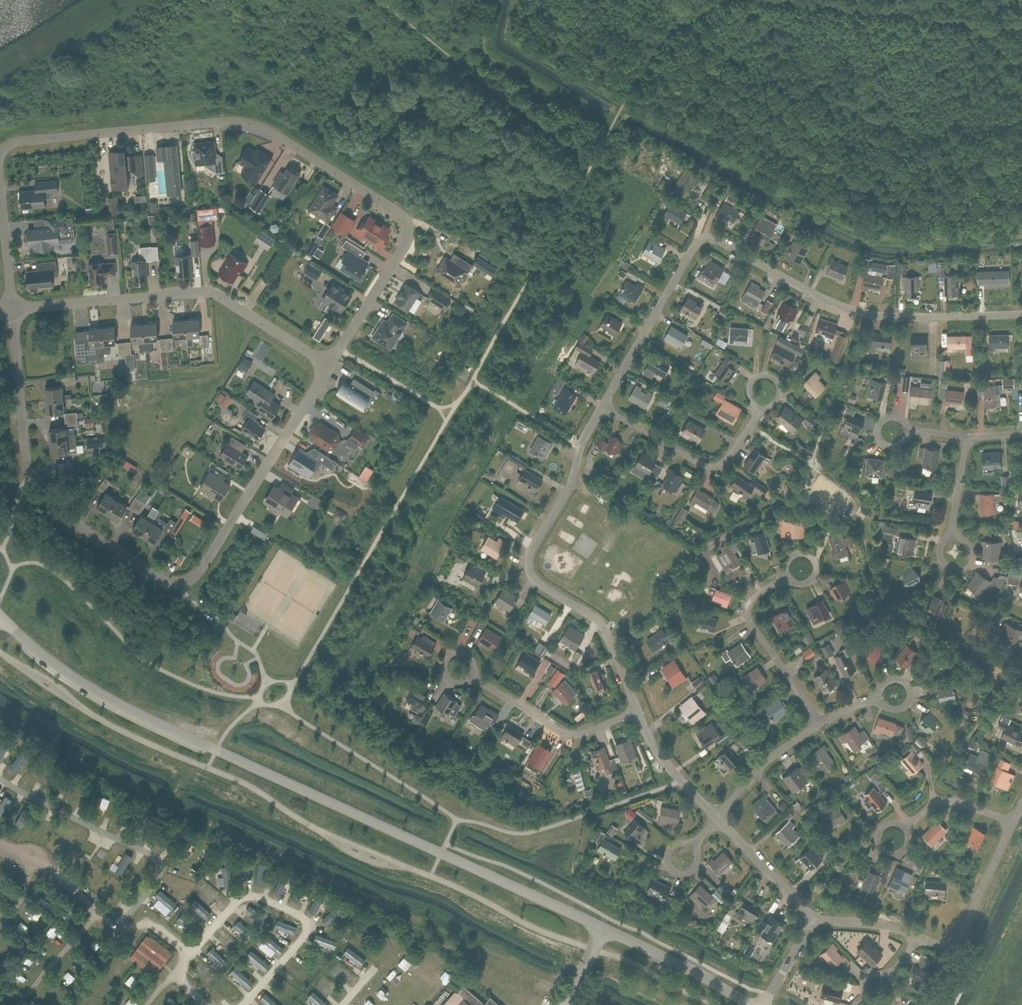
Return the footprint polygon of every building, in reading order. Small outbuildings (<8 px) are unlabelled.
[(193,156),(194,159),(196,157),(196,164),(205,163),(205,165),(216,172),(224,171),(222,155),(215,156),(214,141),(194,143),(195,149),(193,148),(192,150),(192,152),(192,154),(193,156)] [(176,144),(156,146),(158,158),(168,157),(171,193),(181,192),(176,144)] [(263,151),(261,154),(247,146),(238,161),(245,165),(240,173),(245,176),(256,183),(272,157),(263,151)] [(109,151),(112,189),(128,187),(127,170),(129,167),(138,175),(143,174),(141,154),(129,155),(129,156),(125,156),(125,149),(109,151)] [(156,180),(153,153),(143,154),(146,180),(156,180)] [(288,192),(300,172),(289,164),(283,173),(281,171),(273,183),(288,192)] [(673,190),(674,190),(684,197),(685,196),(684,196),(693,181),(693,182),(693,181),(697,174),(686,168),(682,175),(674,190),(673,190)] [(21,208),(45,206),(45,198),(51,197),(50,191),(58,191),(57,180),(35,182),(35,189),(19,190),(21,208)] [(662,180),(659,185),(664,188),(667,183),(662,180)] [(709,201),(717,187),(711,183),(703,198),(709,201)] [(259,188),(254,184),(244,199),(250,203),(259,188)] [(227,194),(226,186),(217,188),(218,195),(227,194)] [(311,208),(328,219),(335,207),(330,204),(336,194),(324,187),(311,208)] [(260,212),(271,195),(261,188),(249,206),(260,212)] [(736,198),(728,194),(725,200),(733,204),(736,198)] [(120,196),(110,196),(111,214),(121,213),(120,196)] [(157,210),(156,201),(149,202),(150,211),(157,210)] [(743,213),(739,211),(723,202),(716,215),(720,218),(722,215),(733,221),(731,225),(733,221),(739,211),(743,213)] [(690,215),(686,212),(670,203),(663,216),(667,219),(669,216),(680,222),(677,227),(680,223),(686,213),(690,215)] [(197,208),(198,214),(198,219),(200,245),(215,243),(212,219),(218,218),(217,207),(197,208)] [(758,218),(762,210),(758,208),(753,215),(758,218)] [(356,220),(341,210),(331,226),(346,235),(356,220)] [(758,221),(750,234),(754,237),(756,234),(768,240),(773,230),(774,230),(773,229),(776,224),(762,215),(758,221)] [(357,230),(379,245),(383,244),(387,237),(386,234),(389,230),(388,227),(371,216),(368,217),(364,224),(361,225),(357,230)] [(24,235),(24,237),(25,239),(27,241),(29,241),(29,244),(33,244),(33,246),(36,248),(50,247),(53,244),(53,242),(59,241),(59,234),(67,233),(75,238),(73,218),(66,218),(52,220),(53,226),(48,227),(28,229),(28,232),(26,233),(24,235)] [(324,221),(316,234),(322,238),(330,225),(324,221)] [(279,226),(276,223),(272,224),(270,228),(273,231),(278,231),(279,226)] [(797,239),(801,232),(793,228),(790,235),(797,239)] [(119,252),(117,230),(105,231),(107,253),(119,252)] [(345,261),(341,267),(349,273),(360,280),(365,272),(363,270),(368,261),(357,254),(361,248),(346,238),(342,245),(348,249),(342,258),(341,259),(345,261)] [(199,254),(198,239),(190,239),(192,255),(199,254)] [(650,258),(657,262),(665,249),(650,240),(640,257),(643,252),(651,256),(650,258)] [(800,262),(808,247),(794,240),(791,245),(786,242),(783,247),(788,250),(786,254),(800,262)] [(134,279),(147,278),(145,260),(159,259),(158,245),(139,246),(141,259),(136,260),(134,258),(129,264),(133,268),(134,279)] [(324,250),(318,247),(313,254),(319,257),(324,250)] [(218,273),(233,282),(238,273),(240,274),(248,262),(230,251),(225,259),(227,260),(218,273)] [(177,275),(192,274),(190,253),(175,255),(177,275)] [(492,275),(497,267),(478,255),(473,263),(492,275)] [(445,256),(436,270),(451,279),(455,272),(462,276),(466,270),(468,271),(472,264),(460,256),(456,262),(445,256)] [(826,267),(828,268),(826,274),(827,272),(835,276),(836,275),(842,277),(841,281),(844,273),(845,273),(846,271),(845,271),(848,264),(848,263),(847,266),(833,259),(834,257),(831,256),(826,267)] [(700,274),(698,278),(712,287),(715,283),(715,282),(724,267),(724,266),(723,267),(722,268),(709,260),(710,259),(710,258),(709,259),(701,274),(700,274)] [(38,287),(38,286),(53,285),(52,276),(58,275),(56,259),(42,261),(42,269),(27,271),(28,287),(30,287),(30,288),(30,289),(31,289),(31,290),(32,290),(33,290),(34,290),(35,290),(36,290),(37,289),(38,288),(38,287)] [(884,272),(886,263),(872,260),(870,270),(872,270),(871,274),(865,273),(862,288),(866,289),(867,286),(880,288),(883,276),(881,276),(882,271),(884,272)] [(90,283),(105,282),(104,275),(116,274),(114,262),(103,263),(103,262),(88,263),(90,283)] [(322,270),(310,262),(304,271),(316,279),(322,270)] [(906,273),(906,263),(897,263),(897,273),(906,273)] [(627,272),(620,268),(617,274),(624,277),(627,272)] [(977,271),(977,283),(1009,282),(1009,270),(977,271)] [(957,287),(957,285),(956,275),(957,275),(957,274),(944,274),(944,275),(945,294),(957,294),(957,293),(957,287)] [(918,290),(918,284),(917,275),(903,276),(903,282),(905,282),(905,295),(921,295),(921,294),(916,295),(916,290),(918,290)] [(634,301),(641,289),(640,288),(641,285),(637,283),(635,285),(626,280),(619,292),(616,297),(616,298),(617,298),(617,297),(620,291),(629,295),(628,297),(634,301)] [(744,294),(741,299),(756,308),(756,307),(759,302),(765,291),(759,287),(760,286),(751,281),(744,294)] [(333,282),(322,299),(341,310),(352,293),(333,282)] [(413,303),(416,298),(418,299),(421,293),(406,283),(406,284),(405,284),(403,287),(403,289),(399,295),(398,295),(395,298),(396,300),(409,309),(409,308),(411,308),(413,305),(413,303)] [(451,299),(433,288),(427,298),(445,309),(451,299)] [(695,318),(701,307),(703,307),(705,304),(699,300),(698,302),(688,296),(677,314),(678,314),(681,309),(685,311),(685,312),(688,314),(689,313),(695,317),(694,318),(695,318)] [(773,302),(767,299),(761,310),(767,314),(773,302)] [(778,311),(779,312),(775,320),(787,327),(791,319),(793,320),(798,311),(795,310),(791,305),(785,304),(782,303),(778,311)] [(721,307),(718,313),(726,317),(729,312),(721,307)] [(371,337),(377,340),(378,339),(388,346),(395,335),(399,337),(401,337),(403,333),(403,331),(402,330),(407,321),(393,313),(388,321),(384,319),(377,330),(376,329),(371,337)] [(612,339),(622,322),(607,314),(597,330),(597,331),(601,324),(609,329),(608,331),(614,334),(612,339)] [(768,315),(763,326),(770,329),(772,324),(772,322),(770,321),(772,317),(768,315)] [(198,318),(185,319),(187,339),(188,345),(193,344),(192,335),(200,335),(198,318)] [(820,318),(816,330),(817,330),(826,333),(825,335),(832,337),(834,332),(838,334),(839,334),(831,358),(833,359),(832,362),(838,363),(838,361),(839,361),(847,336),(842,334),(843,331),(835,328),(837,324),(820,318)] [(184,339),(187,339),(185,319),(173,320),(174,337),(183,336),(184,339)] [(156,322),(143,323),(146,351),(152,350),(151,339),(158,339),(156,322)] [(146,351),(143,323),(131,324),(132,341),(139,340),(140,351),(146,351)] [(809,325),(804,323),(799,332),(804,335),(809,325)] [(671,325),(665,337),(681,346),(687,335),(671,325)] [(114,326),(101,327),(104,353),(109,353),(108,343),(116,343),(114,326)] [(753,329),(753,328),(748,328),(730,326),(729,342),(734,342),(734,339),(747,340),(747,345),(747,340),(748,328),(753,329)] [(75,341),(77,363),(80,363),(88,362),(88,361),(87,355),(103,353),(104,360),(104,362),(104,353),(101,327),(89,328),(89,329),(90,339),(83,340),(83,341),(79,341),(77,341),(77,340),(75,341)] [(589,335),(584,332),(580,339),(585,342),(589,335)] [(875,352),(876,345),(881,345),(881,346),(883,346),(890,346),(889,352),(891,335),(894,335),(891,334),(891,335),(872,333),(872,332),(869,352),(875,352)] [(1007,334),(1012,334),(1007,334),(989,334),(989,350),(994,349),(994,346),(1007,346),(1007,351),(1008,351),(1007,346),(1008,346),(1007,334)] [(920,355),(927,354),(926,335),(910,336),(911,355),(911,350),(916,350),(918,350),(926,349),(926,354),(920,354),(920,355)] [(965,335),(947,335),(947,350),(952,350),(952,347),(965,347),(966,347),(966,346),(972,346),(972,341),(978,340),(978,335),(970,335),(965,335)] [(705,339),(701,345),(709,350),(713,344),(705,339)] [(579,340),(574,348),(582,352),(576,362),(593,372),(600,361),(584,352),(588,346),(579,340)] [(787,368),(795,354),(794,354),(777,345),(770,359),(772,356),(781,361),(783,362),(789,365),(787,368)] [(740,373),(730,365),(734,359),(723,352),(727,355),(723,360),(719,358),(723,361),(715,373),(711,370),(710,370),(731,385),(727,382),(736,370),(740,373)] [(128,356),(128,362),(122,362),(122,370),(137,371),(138,356),(128,356)] [(245,370),(251,361),(243,356),(237,366),(245,370)] [(669,366),(669,365),(653,356),(647,368),(643,373),(652,378),(656,372),(663,375),(663,376),(663,375),(663,376),(669,366)] [(894,366),(896,358),(888,357),(887,365),(894,366)] [(178,366),(177,358),(169,359),(170,366),(178,366)] [(690,381),(693,374),(688,371),(684,377),(690,381)] [(815,396),(825,386),(818,378),(820,376),(817,373),(815,375),(813,373),(803,383),(808,389),(810,387),(816,394),(811,400),(811,399),(810,400),(811,400),(815,396)] [(910,376),(903,375),(901,390),(909,391),(910,376)] [(277,378),(274,376),(269,385),(272,386),(277,378)] [(558,394),(566,380),(558,376),(550,390),(558,394)] [(882,397),(887,377),(883,376),(881,380),(865,377),(872,379),(870,385),(869,385),(866,398),(866,399),(867,394),(882,397)] [(355,403),(358,404),(359,403),(364,406),(374,390),(354,377),(350,384),(343,379),(337,389),(341,392),(341,393),(342,394),(348,399),(355,403)] [(1002,377),(1002,388),(1014,387),(1013,377),(1002,377)] [(274,393),(263,386),(253,380),(245,392),(261,402),(258,408),(272,417),(280,405),(271,399),(274,393)] [(931,382),(921,381),(920,387),(911,386),(909,399),(929,402),(931,382)] [(984,384),(985,407),(999,406),(999,404),(1005,404),(1006,403),(1005,397),(1004,396),(1000,396),(1000,393),(1001,393),(1000,383),(984,384)] [(46,399),(66,397),(71,397),(70,393),(63,394),(62,385),(45,386),(46,399)] [(645,408),(651,396),(655,398),(659,392),(650,387),(647,394),(640,390),(641,387),(636,385),(629,398),(645,408)] [(579,397),(579,396),(565,388),(558,400),(554,398),(557,400),(554,406),(557,407),(569,414),(570,412),(569,414),(565,412),(576,395),(579,397)] [(962,402),(963,391),(945,389),(943,403),(949,404),(949,401),(961,402),(961,407),(962,402)] [(724,395),(717,391),(714,397),(721,401),(724,395)] [(220,392),(216,399),(221,402),(225,395),(220,392)] [(660,398),(667,402),(670,397),(663,393),(660,398)] [(856,395),(849,393),(847,401),(854,403),(856,395)] [(66,397),(46,399),(48,412),(65,410),(64,401),(66,401),(66,397)] [(732,422),(740,409),(724,399),(717,413),(732,422)] [(844,411),(849,414),(843,426),(854,431),(853,434),(857,436),(864,421),(852,416),(856,409),(847,405),(844,411)] [(258,439),(265,427),(255,420),(258,415),(248,408),(242,417),(247,421),(242,429),(258,439)] [(785,409),(777,419),(782,423),(781,425),(788,430),(791,426),(793,428),(801,418),(791,411),(789,413),(785,409)] [(807,413),(802,419),(810,426),(815,419),(807,413)] [(699,440),(705,430),(689,420),(681,433),(688,436),(689,434),(699,440)] [(335,446),(339,440),(337,433),(330,428),(327,429),(318,423),(314,424),(310,431),(312,438),(328,448),(335,446)] [(66,427),(49,428),(50,441),(76,439),(75,433),(67,434),(66,427)] [(367,439),(366,434),(355,427),(348,437),(359,444),(365,444),(367,439)] [(240,467),(248,455),(239,449),(243,442),(232,435),(220,455),(240,467)] [(538,435),(530,450),(534,453),(536,454),(543,458),(552,443),(538,435)] [(106,445),(104,436),(87,439),(89,448),(106,445)] [(605,450),(607,447),(610,450),(616,452),(619,453),(623,444),(621,443),(617,438),(610,437),(608,436),(606,440),(598,438),(595,444),(601,448),(605,450)] [(76,439),(50,441),(51,454),(68,452),(77,452),(77,444),(76,439)] [(810,450),(798,441),(794,446),(806,455),(810,450)] [(936,467),(939,450),(919,447),(918,456),(924,457),(923,466),(926,466),(926,467),(929,467),(929,466),(936,467)] [(331,457),(318,449),(314,456),(302,448),(297,455),(295,454),(288,466),(299,473),(300,470),(308,475),(314,466),(316,468),(320,461),(326,464),(331,457)] [(770,459),(755,448),(755,449),(744,465),(744,464),(744,465),(759,475),(754,471),(765,456),(770,459)] [(643,452),(635,465),(648,473),(649,472),(657,476),(662,467),(657,464),(655,467),(652,466),(654,463),(656,460),(643,452)] [(993,466),(1000,466),(1000,452),(982,453),(983,472),(984,472),(983,465),(993,464),(993,466)] [(512,454),(509,458),(517,463),(520,459),(512,454)] [(882,476),(884,460),(883,460),(867,458),(866,470),(872,471),(872,475),(882,476)] [(73,472),(72,460),(58,462),(59,474),(73,472)] [(225,474),(228,469),(218,463),(215,468),(225,474)] [(369,479),(376,470),(368,464),(361,474),(369,479)] [(226,475),(220,471),(211,466),(209,469),(211,470),(200,487),(207,491),(205,494),(211,498),(214,494),(221,498),(230,483),(223,479),(226,475)] [(610,469),(604,466),(601,472),(607,475),(610,469)] [(663,483),(676,491),(682,482),(678,480),(682,475),(674,470),(673,471),(669,468),(665,475),(667,476),(663,483)] [(516,484),(516,485),(519,480),(535,490),(532,494),(533,495),(542,479),(525,469),(516,484)] [(731,485),(739,491),(747,496),(744,500),(754,486),(753,486),(738,475),(737,475),(728,489),(731,485)] [(104,491),(110,480),(105,477),(98,487),(104,491)] [(774,493),(752,478),(750,482),(766,494),(765,496),(770,500),(774,493)] [(661,482),(663,483),(656,479),(652,486),(657,489),(661,482)] [(286,513),(297,496),(291,492),(290,494),(275,485),(266,500),(272,504),(269,508),(278,513),(280,510),(286,513)] [(313,495),(303,488),(297,497),(308,504),(313,495)] [(719,505),(717,500),(713,498),(698,488),(690,502),(694,504),(696,501),(707,508),(704,512),(707,508),(712,510),(716,509),(719,505)] [(925,511),(925,508),(929,509),(932,492),(915,490),(913,503),(918,504),(917,510),(925,511)] [(129,507),(134,510),(144,494),(139,491),(129,507)] [(107,513),(118,496),(115,494),(113,496),(106,492),(96,506),(107,513)] [(980,494),(980,501),(980,513),(994,513),(993,493),(975,493),(975,494),(980,494)] [(149,498),(144,494),(134,510),(140,513),(149,498)] [(121,498),(118,496),(107,513),(118,520),(127,505),(119,500),(121,498)] [(500,496),(492,509),(504,516),(506,514),(517,520),(517,521),(523,511),(524,510),(500,496)] [(688,508),(683,505),(675,518),(682,523),(689,510),(687,509),(688,508)] [(870,510),(863,505),(860,510),(866,514),(870,510)] [(143,535),(154,519),(159,510),(153,506),(146,517),(141,514),(132,528),(143,535)] [(185,508),(176,522),(170,532),(176,536),(191,512),(185,508)] [(337,509),(334,515),(341,519),(344,514),(337,509)] [(475,515),(483,520),(486,514),(479,509),(475,515)] [(165,529),(168,524),(158,518),(162,512),(159,510),(154,519),(143,535),(154,542),(159,534),(163,528),(165,529)] [(201,526),(206,520),(196,513),(191,519),(201,526)] [(777,517),(776,526),(783,527),(782,534),(800,535),(801,522),(805,522),(785,521),(785,518),(777,517)] [(165,529),(170,532),(176,522),(171,519),(168,524),(165,529)] [(255,525),(252,531),(266,537),(268,532),(255,525)] [(903,528),(884,525),(883,525),(882,530),(903,534),(903,528)] [(999,534),(1010,536),(1011,528),(1000,527),(999,534)] [(838,556),(848,553),(841,533),(840,533),(839,531),(832,534),(832,536),(829,537),(833,550),(832,550),(833,556),(838,555),(838,556)] [(770,554),(769,550),(769,549),(764,532),(750,536),(751,541),(754,540),(757,552),(753,553),(753,554),(758,552),(758,553),(769,550),(770,554)] [(853,534),(844,537),(846,545),(854,543),(853,538),(854,538),(853,534)] [(917,539),(917,538),(898,534),(897,534),(900,535),(897,550),(894,550),(914,555),(914,554),(911,554),(915,538),(917,539)] [(700,538),(694,535),(691,539),(697,543),(700,538)] [(496,556),(505,542),(498,538),(496,541),(489,536),(482,548),(496,556)] [(716,555),(725,569),(738,561),(733,552),(737,550),(731,540),(720,547),(723,551),(716,555)] [(1002,542),(1002,541),(982,540),(982,541),(984,541),(984,556),(981,556),(981,557),(1001,558),(1001,557),(998,557),(999,542),(1002,542)] [(460,552),(457,558),(464,562),(468,556),(460,552)] [(185,557),(180,553),(175,560),(181,564),(185,557)] [(484,571),(482,570),(484,566),(476,561),(474,565),(471,564),(471,563),(461,581),(464,577),(477,584),(474,589),(475,589),(485,571),(484,571)] [(912,588),(920,583),(919,580),(918,574),(913,570),(911,567),(903,572),(904,574),(905,581),(910,585),(912,588)] [(1008,570),(992,567),(991,576),(993,576),(990,581),(975,570),(974,571),(977,572),(968,585),(966,583),(965,584),(973,589),(971,592),(972,595),(976,598),(979,597),(981,594),(982,595),(983,595),(980,593),(986,585),(990,587),(993,583),(1000,587),(1006,577),(1008,577),(1008,570)] [(1010,571),(1008,580),(1016,582),(1018,572),(1010,571)] [(843,597),(850,590),(846,581),(836,584),(828,591),(833,599),(843,597)] [(508,611),(519,594),(518,594),(517,596),(504,588),(505,586),(494,603),(495,603),(496,601),(509,609),(508,611)] [(727,606),(731,594),(716,589),(713,598),(723,602),(722,604),(727,606)] [(953,608),(947,602),(944,601),(940,596),(933,597),(931,596),(927,605),(929,605),(934,610),(942,614),(950,614),(953,608)] [(429,611),(444,620),(452,607),(438,598),(429,611)] [(813,622),(829,614),(822,600),(806,608),(813,622)] [(535,604),(528,616),(525,620),(530,623),(534,616),(544,623),(542,627),(545,623),(551,614),(535,604)] [(778,630),(794,622),(786,608),(771,616),(778,630)] [(978,615),(972,611),(968,619),(974,622),(978,615)] [(695,628),(697,629),(697,626),(709,628),(708,630),(714,631),(717,618),(697,615),(695,628)] [(837,620),(831,623),(835,631),(841,628),(837,620)] [(422,628),(415,623),(411,629),(419,634),(422,628)] [(1007,623),(1006,623),(1007,623),(1000,636),(1000,637),(1004,639),(1002,643),(1003,646),(1008,649),(1011,648),(1013,643),(1018,646),(1018,645),(1014,643),(1021,630),(1021,631),(1021,630),(1007,623)] [(568,627),(560,640),(564,643),(569,646),(575,649),(584,634),(576,629),(574,631),(568,627)] [(493,649),(501,637),(486,628),(479,638),(488,644),(487,645),(493,649)] [(654,650),(669,639),(662,629),(647,640),(654,650)] [(809,633),(803,636),(808,644),(814,640),(809,633)] [(422,652),(428,655),(436,642),(426,636),(425,639),(417,635),(411,645),(421,651),(420,652),(422,653),(422,652)] [(676,636),(670,640),(675,647),(681,643),(676,636)] [(739,636),(729,642),(732,646),(742,641),(739,636)] [(868,661),(881,660),(879,640),(861,642),(868,642),(869,649),(866,649),(868,661)] [(549,647),(539,641),(534,650),(544,656),(549,647)] [(741,642),(728,651),(727,649),(721,653),(726,660),(731,656),(736,664),(750,655),(741,642)] [(833,653),(829,643),(821,646),(825,657),(833,653)] [(907,668),(918,652),(906,643),(895,659),(907,668)] [(817,654),(811,646),(802,652),(808,660),(817,654)] [(841,653),(835,656),(844,676),(856,670),(849,656),(848,654),(851,653),(848,646),(839,650),(841,653)] [(946,667),(952,655),(935,648),(928,661),(933,664),(934,661),(946,667)] [(581,654),(577,651),(572,658),(577,661),(581,654)] [(532,673),(540,661),(525,652),(518,662),(526,668),(526,669),(532,673)] [(674,685),(686,678),(674,660),(663,667),(674,685)] [(827,668),(822,661),(817,665),(817,664),(816,665),(821,672),(814,676),(824,692),(825,691),(824,690),(835,683),(836,684),(826,668),(827,668)] [(556,667),(551,664),(546,672),(552,675),(556,667)] [(753,688),(766,679),(757,666),(744,675),(753,688)] [(596,690),(607,686),(600,667),(589,672),(596,690)] [(559,681),(565,673),(558,668),(552,676),(559,681)] [(585,674),(582,669),(574,672),(576,677),(585,674)] [(721,682),(714,672),(707,677),(714,687),(721,682)] [(691,682),(695,686),(702,680),(698,676),(691,682)] [(557,693),(565,703),(577,692),(565,679),(551,691),(554,695),(557,693)] [(707,686),(702,680),(695,686),(699,691),(707,686)] [(410,708),(418,712),(420,707),(424,709),(429,700),(425,698),(428,692),(414,685),(406,700),(413,703),(410,708)] [(940,703),(956,700),(953,685),(937,688),(940,703)] [(461,705),(456,702),(457,700),(444,692),(436,705),(448,714),(449,712),(454,716),(461,705)] [(694,722),(705,713),(691,697),(681,705),(694,722)] [(774,719),(788,710),(779,698),(766,707),(774,719)] [(473,714),(470,719),(485,729),(488,724),(490,721),(493,716),(496,718),(498,714),(490,709),(489,709),(481,704),(474,715),(473,714)] [(971,712),(963,708),(960,715),(969,718),(971,712)] [(426,723),(431,713),(426,710),(421,721),(426,723)] [(935,721),(937,719),(930,712),(928,714),(922,717),(920,724),(918,726),(926,732),(927,730),(933,727),(935,721)] [(422,717),(417,714),(415,713),(411,720),(418,724),(422,717)] [(1003,715),(1000,720),(1004,722),(1008,724),(1010,719),(1003,715)] [(749,721),(746,717),(737,723),(740,727),(749,721)] [(904,726),(896,723),(878,717),(874,731),(878,733),(879,730),(892,734),(895,725),(897,725),(904,727),(904,726)] [(1004,722),(1000,720),(997,725),(1005,729),(1002,734),(1018,742),(1016,746),(1017,746),(1018,742),(1019,743),(1021,736),(1021,731),(1008,724),(1004,722)] [(706,745),(721,735),(712,722),(698,733),(700,737),(699,737),(700,739),(701,738),(706,745)] [(498,727),(492,724),(488,732),(493,735),(498,727)] [(502,737),(515,745),(512,750),(523,733),(509,724),(498,742),(499,742),(502,737)] [(864,730),(859,733),(854,726),(841,735),(845,741),(847,739),(855,750),(861,746),(859,743),(864,740),(869,737),(864,730)] [(726,738),(733,734),(730,729),(723,733),(726,738)] [(742,731),(734,738),(745,749),(749,745),(746,742),(749,739),(742,731)] [(927,741),(919,733),(915,738),(923,746),(927,741)] [(528,747),(532,741),(525,737),(521,743),(528,747)] [(621,758),(635,753),(630,738),(616,743),(621,758)] [(0,743),(0,760),(9,749),(0,743)] [(540,744),(529,759),(526,765),(536,772),(550,751),(540,744)] [(823,768),(833,761),(825,750),(827,749),(824,744),(812,752),(823,768)] [(607,773),(612,771),(612,770),(610,764),(610,762),(609,759),(604,746),(591,751),(592,756),(595,756),(599,767),(597,767),(597,769),(605,766),(607,773)] [(741,758),(740,757),(738,759),(728,748),(731,746),(730,746),(713,761),(713,762),(718,758),(727,769),(723,773),(724,773),(741,758)] [(964,764),(964,765),(965,764),(972,767),(971,769),(970,770),(971,770),(971,769),(972,768),(979,772),(981,768),(984,770),(986,765),(989,761),(988,761),(992,754),(981,749),(978,755),(978,756),(970,752),(968,757),(967,757),(966,758),(967,759),(965,764),(964,764)] [(911,750),(902,757),(909,766),(907,767),(908,768),(905,771),(909,775),(912,773),(923,764),(912,751),(911,750)] [(883,759),(878,752),(872,757),(877,764),(883,759)] [(995,769),(991,779),(1001,784),(1001,786),(1007,789),(1008,788),(1006,788),(1010,780),(1011,780),(1011,778),(1013,773),(1014,774),(1014,775),(1014,774),(1013,773),(1012,774),(1006,771),(1002,769),(1006,760),(1001,758),(997,766),(995,769)] [(574,776),(577,785),(578,790),(585,788),(579,764),(572,766),(573,771),(566,773),(567,777),(574,776)] [(33,765),(21,781),(29,787),(41,771),(33,765)] [(798,765),(783,776),(782,777),(792,791),(805,782),(807,785),(810,783),(811,785),(816,782),(804,765),(800,768),(798,765)] [(885,787),(881,781),(882,780),(878,774),(874,769),(867,773),(871,779),(873,778),(877,783),(877,784),(880,788),(881,790),(885,787)] [(853,779),(849,772),(843,776),(847,783),(853,779)] [(877,811),(887,803),(874,787),(865,794),(868,799),(864,802),(868,808),(872,804),(877,811)] [(71,789),(62,805),(70,810),(80,794),(71,789)] [(0,797),(0,810),(2,812),(13,796),(5,790),(0,797)] [(764,820),(776,808),(766,797),(768,795),(765,792),(751,805),(764,820)] [(829,798),(834,805),(841,801),(836,794),(829,798)] [(99,799),(90,816),(99,821),(108,803),(99,799)] [(788,805),(783,800),(778,806),(782,810),(788,805)] [(119,805),(112,822),(121,826),(129,809),(119,805)] [(654,818),(639,806),(636,810),(651,822),(654,818)] [(662,806),(660,819),(659,823),(670,825),(671,821),(678,822),(680,809),(662,806)] [(631,807),(627,811),(634,817),(638,813),(631,807)] [(842,822),(846,819),(839,808),(823,818),(830,827),(840,820),(842,822)] [(794,815),(790,810),(784,815),(789,820),(794,815)] [(145,817),(137,834),(146,838),(154,821),(145,817)] [(640,835),(646,828),(635,819),(625,831),(635,840),(638,836),(639,837),(640,835)] [(788,845),(799,835),(792,827),(794,825),(789,820),(777,832),(788,845)] [(942,840),(943,840),(939,837),(946,830),(937,821),(923,835),(925,837),(932,844),(937,838),(939,837),(942,840)] [(47,822),(37,838),(46,843),(56,827),(47,822)] [(607,831),(612,835),(616,829),(611,826),(607,831)] [(165,849),(175,833),(167,827),(157,844),(165,849)] [(985,833),(973,827),(966,841),(979,847),(985,833)] [(66,828),(56,844),(64,850),(75,834),(66,828)] [(955,838),(948,832),(944,836),(950,842),(955,838)] [(186,838),(174,852),(181,859),(194,844),(186,838)] [(602,840),(597,849),(614,859),(621,848),(605,838),(604,838),(602,840)] [(812,846),(800,857),(810,869),(823,857),(812,846)] [(125,850),(114,866),(122,871),(133,856),(125,850)] [(718,872),(732,860),(723,851),(714,860),(712,858),(708,861),(718,872)] [(238,860),(239,879),(247,878),(246,859),(238,860)] [(920,871),(923,864),(917,861),(914,868),(920,871)] [(259,864),(256,883),(264,884),(267,865),(259,864)] [(890,868),(884,865),(880,875),(886,877),(890,868)] [(107,875),(90,866),(85,875),(103,883),(107,875)] [(894,872),(888,885),(896,889),(897,887),(905,891),(910,879),(913,873),(904,869),(897,866),(894,872)] [(222,868),(224,887),(233,886),(230,867),(222,868)] [(881,873),(867,869),(861,887),(873,891),(876,882),(878,882),(881,873)] [(282,873),(274,890),(281,894),(289,876),(282,873)] [(647,889),(665,897),(671,887),(653,878),(647,889)] [(925,895),(944,896),(946,881),(937,880),(926,879),(924,895),(925,895)] [(135,891),(119,881),(114,890),(130,900),(135,891)] [(298,884),(290,901),(298,904),(306,887),(298,884)] [(713,896),(708,891),(700,884),(690,895),(693,899),(695,896),(705,905),(713,896)] [(723,894),(727,889),(721,884),(717,888),(723,894)] [(201,891),(215,904),(221,897),(206,885),(201,891)] [(716,889),(712,893),(721,901),(725,897),(716,889)] [(176,902),(162,890),(155,898),(170,910),(176,902)] [(675,898),(669,895),(665,903),(671,906),(675,898)] [(734,916),(741,920),(743,916),(752,922),(750,925),(759,910),(750,905),(751,903),(744,899),(734,916)] [(338,903),(324,916),(330,922),(344,909),(338,903)] [(267,916),(250,906),(246,913),(262,923),(267,916)] [(771,942),(783,922),(771,915),(767,920),(763,918),(757,929),(764,934),(763,937),(771,942)] [(722,932),(729,921),(724,917),(716,929),(722,932)] [(297,928),(279,921),(276,929),(294,936),(297,928)] [(130,955),(154,973),(170,953),(145,934),(130,955)] [(336,941),(319,934),(316,942),(333,949),(336,941)] [(283,949),(270,935),(264,941),(278,954),(283,949)] [(873,964),(882,954),(873,946),(874,946),(872,944),(871,945),(865,939),(866,940),(857,949),(873,964)] [(843,957),(836,950),(838,947),(833,942),(822,953),(828,960),(827,961),(832,967),(840,960),(845,966),(850,962),(845,956),(843,957)] [(754,946),(749,943),(744,952),(749,955),(754,946)] [(364,961),(351,948),(345,953),(359,967),(364,961)] [(230,962),(216,949),(211,955),(224,968),(230,962)] [(269,965),(255,951),(249,957),(263,971),(269,965)] [(933,974),(926,970),(929,963),(921,959),(919,964),(921,965),(920,968),(915,966),(911,975),(914,976),(910,983),(924,989),(929,980),(930,980),(933,974)] [(214,976),(200,963),(195,969),(208,982),(214,976)] [(869,967),(866,964),(861,969),(865,973),(869,967)] [(353,978),(339,965),(333,971),(347,984),(353,978)] [(252,981),(239,967),(233,973),(246,986),(252,981)] [(310,983),(297,969),(291,975),(304,988),(310,983)] [(839,1001),(843,987),(838,986),(840,980),(832,978),(830,984),(824,982),(820,996),(839,1001)] [(237,995),(224,982),(218,988),(231,1001),(237,995)] [(457,1004),(499,1004),(490,997),(485,1003),(463,984),(463,985),(457,991),(464,997),(457,1004)] [(266,994),(260,999),(265,1004),(277,1004),(266,994)]
